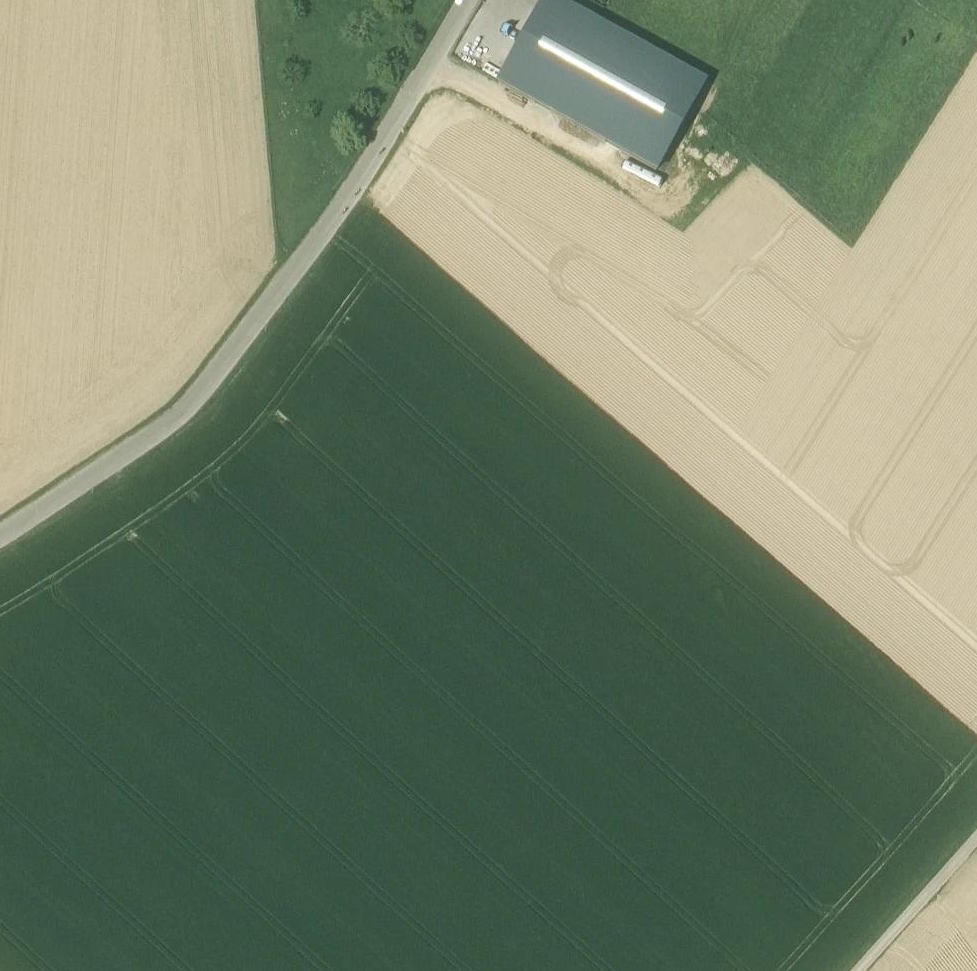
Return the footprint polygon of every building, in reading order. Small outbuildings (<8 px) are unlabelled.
[(498,85),(655,172),(705,84),(552,0),(544,0),(498,85)]
